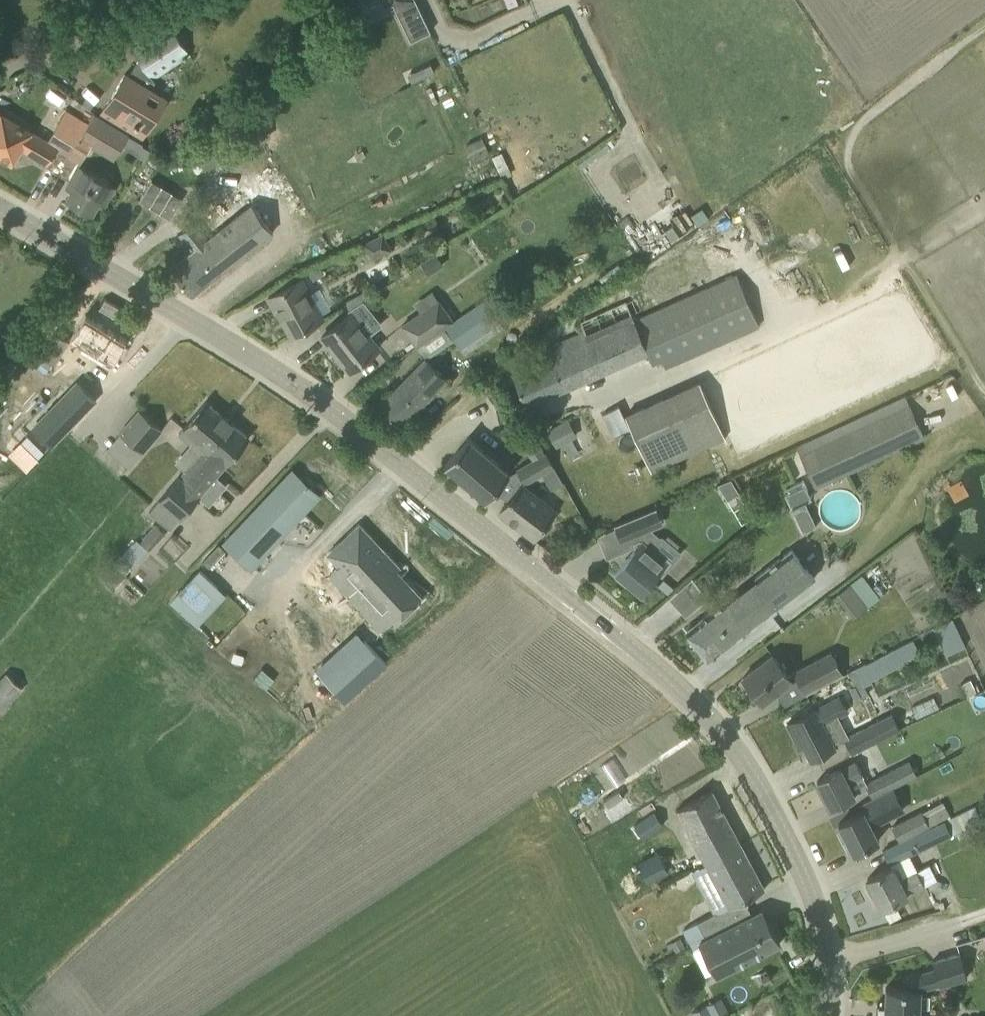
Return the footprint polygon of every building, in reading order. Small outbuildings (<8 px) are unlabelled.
[(384,8),(392,3),(410,41),(430,31),(415,0),(380,0),(384,8)] [(101,113),(142,137),(167,95),(151,86),(155,80),(153,77),(189,55),(171,27),(135,50),(140,58),(129,77),(124,74),(101,113)] [(88,121),(67,109),(48,142),(0,113),(0,155),(11,162),(21,147),(47,162),(56,147),(69,155),(89,122),(88,121)] [(94,112),(88,121),(89,122),(69,155),(80,162),(90,145),(113,159),(129,132),(94,112)] [(263,142),(253,126),(245,131),(255,147),(263,142)] [(465,145),(471,159),(486,152),(479,138),(465,145)] [(66,199),(92,214),(100,202),(105,205),(116,186),(79,164),(66,187),(71,190),(66,199)] [(139,200),(170,218),(182,198),(151,180),(139,200)] [(640,266),(692,226),(667,194),(615,234),(640,266)] [(193,251),(171,268),(192,295),(208,283),(275,232),(251,202),(206,238),(194,222),(179,234),(193,251)] [(383,235),(364,245),(372,261),(391,251),(383,235)] [(645,272),(663,301),(704,274),(686,246),(645,272)] [(435,253),(420,262),(427,273),(442,264),(435,253)] [(512,374),(527,406),(647,352),(652,363),(661,359),(665,367),(759,324),(735,272),(645,312),(638,295),(626,300),(625,298),(579,319),(584,331),(547,347),(551,357),(512,374)] [(289,333),(290,335),(325,316),(303,276),(284,286),(285,288),(268,297),(275,311),(279,309),(291,331),(289,333)] [(419,310),(400,324),(416,346),(445,326),(453,320),(432,290),(414,302),(419,310)] [(322,336),(349,371),(379,347),(368,334),(381,324),(366,305),(367,305),(363,299),(348,310),(351,313),(322,336)] [(453,320),(445,326),(460,347),(499,320),(484,299),(453,320)] [(72,359),(89,369),(113,330),(85,313),(70,338),(81,344),(72,359)] [(39,354),(41,355),(54,363),(69,339),(54,330),(39,354)] [(380,405),(401,425),(447,379),(423,356),(392,389),(394,390),(380,405)] [(601,412),(612,435),(629,427),(650,471),(725,437),(698,379),(628,411),(624,402),(601,412)] [(191,443),(206,456),(190,475),(185,470),(179,477),(179,476),(159,499),(180,517),(200,495),(199,494),(225,464),(225,465),(249,437),(206,401),(193,416),(183,428),(195,438),(191,443)] [(62,403),(33,433),(50,449),(79,419),(62,403)] [(799,454),(815,486),(923,436),(907,403),(799,454)] [(120,433),(142,452),(162,429),(139,410),(120,433)] [(567,417),(544,426),(551,445),(574,437),(567,417)] [(445,464),(486,500),(509,473),(468,437),(445,464)] [(537,441),(526,447),(532,458),(543,451),(537,441)] [(517,469),(525,483),(553,467),(545,453),(517,469)] [(224,542),(252,568),(320,495),(292,469),(224,542)] [(500,511),(534,537),(557,508),(523,481),(500,511)] [(782,487),(796,529),(812,524),(802,496),(806,494),(802,481),(782,487)] [(651,527),(645,513),(645,512),(615,524),(621,539),(651,527)] [(339,542),(327,554),(361,590),(393,559),(358,523),(346,535),(349,538),(342,545),(339,542)] [(155,524),(140,541),(149,550),(164,532),(155,524)] [(672,560),(656,547),(653,551),(639,539),(632,541),(635,548),(616,572),(619,573),(616,577),(625,584),(628,581),(641,592),(650,581),(653,583),(672,560)] [(726,599),(686,630),(708,659),(814,577),(791,549),(754,577),(759,583),(731,605),(726,599)] [(393,559),(361,590),(369,597),(371,594),(396,620),(422,595),(397,569),(400,566),(393,559)] [(199,570),(171,599),(189,617),(217,587),(199,570)] [(834,592),(855,615),(878,595),(857,572),(834,592)] [(683,614),(705,593),(688,575),(666,595),(683,614)] [(663,579),(657,586),(667,594),(672,587),(663,579)] [(952,620),(945,623),(958,649),(964,646),(952,620)] [(794,671),(797,677),(806,694),(842,674),(830,652),(794,671)] [(742,681),(751,694),(754,691),(762,703),(792,680),(772,654),(743,677),(744,679),(742,681)] [(863,663),(848,672),(855,685),(849,688),(855,700),(868,693),(864,686),(873,681),(863,663)] [(17,687),(0,671),(0,705),(17,687)] [(798,736),(811,759),(836,746),(824,723),(847,711),(840,696),(787,723),(794,737),(798,736)] [(874,721),(843,737),(851,752),(882,736),(898,728),(890,712),(874,721)] [(864,781),(867,787),(872,797),(917,773),(909,758),(864,781)] [(817,781),(830,807),(856,794),(849,781),(862,774),(855,761),(817,781)] [(676,809),(704,862),(728,908),(764,889),(712,790),(676,809)] [(853,815),(838,823),(841,828),(845,837),(841,840),(847,852),(852,849),(853,853),(868,846),(880,840),(879,839),(874,827),(872,825),(879,822),(891,816),(880,794),(862,803),(865,810),(853,815)] [(633,823),(643,837),(662,823),(652,809),(633,823)] [(891,824),(899,840),(929,825),(921,809),(891,824)] [(882,848),(889,862),(918,849),(919,850),(956,831),(948,817),(945,819),(935,824),(912,835),(912,834),(882,848)] [(668,870),(658,850),(637,861),(648,881),(668,870)] [(867,879),(869,882),(865,884),(871,896),(875,894),(881,907),(893,901),(908,894),(907,893),(924,884),(916,868),(899,877),(893,865),(867,879)] [(893,901),(881,907),(889,922),(901,916),(893,901)] [(697,922),(683,929),(691,945),(698,941),(730,925),(722,909),(697,922)] [(762,909),(730,925),(698,941),(715,976),(779,943),(762,909)] [(678,933),(664,940),(668,947),(671,945),(675,952),(685,946),(678,933)] [(876,1015),(919,1015),(920,1009),(925,1009),(926,996),(920,996),(920,990),(939,984),(939,986),(967,978),(960,953),(932,961),(934,969),(905,977),(904,988),(886,987),(885,1004),(876,1003),(876,1013),(876,1015)] [(727,1012),(719,998),(691,1012),(694,1015),(718,1015),(727,1012)]
